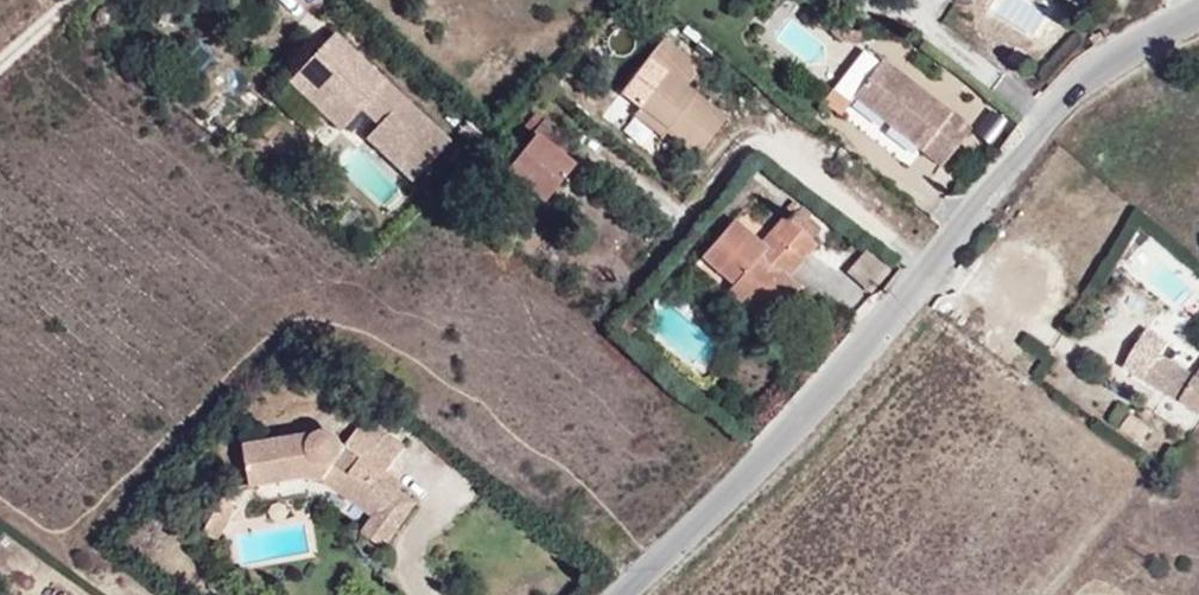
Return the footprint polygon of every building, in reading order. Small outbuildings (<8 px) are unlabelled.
[(322,31),(277,79),(329,128),(349,106),(366,123),(354,135),(400,179),(437,139),(322,31)] [(688,157),(718,115),(679,87),(694,67),(650,35),(634,56),(651,68),(627,101),(658,123),(652,131),(688,157)] [(965,127),(872,56),(842,95),(934,166),(965,127)] [(658,123),(627,101),(616,117),(646,139),(652,131),(658,123)] [(522,129),(530,134),(531,132),(540,120),(533,114),(522,129)] [(558,152),(570,136),(543,116),(540,120),(531,132),(558,152)] [(458,120),(447,131),(464,147),(475,136),(458,120)] [(539,201),(569,160),(558,152),(531,132),(530,134),(501,174),(539,201)] [(799,211),(790,222),(813,240),(822,229),(799,211)] [(819,245),(784,218),(771,234),(807,261),(819,245)] [(793,279),(765,258),(769,254),(761,247),(736,228),(703,270),(735,295),(730,302),(771,334),(806,289),(793,279)] [(807,261),(771,234),(761,247),(769,254),(765,258),(793,279),(807,261)] [(898,269),(872,249),(855,272),(882,292),(898,269)] [(638,338),(630,332),(625,338),(634,344),(638,338)] [(1189,361),(1174,349),(1153,374),(1172,390),(1167,396),(1191,415),(1198,405),(1198,348),(1189,361)] [(1123,404),(1107,415),(1127,442),(1142,431),(1123,404)] [(407,445),(366,413),(347,436),(389,469),(407,445)] [(389,469),(331,424),(243,439),(251,484),(315,473),(369,515),(358,529),(381,547),(418,499),(396,482),(400,477),(389,469)] [(221,541),(243,502),(222,490),(201,530),(221,541)]
